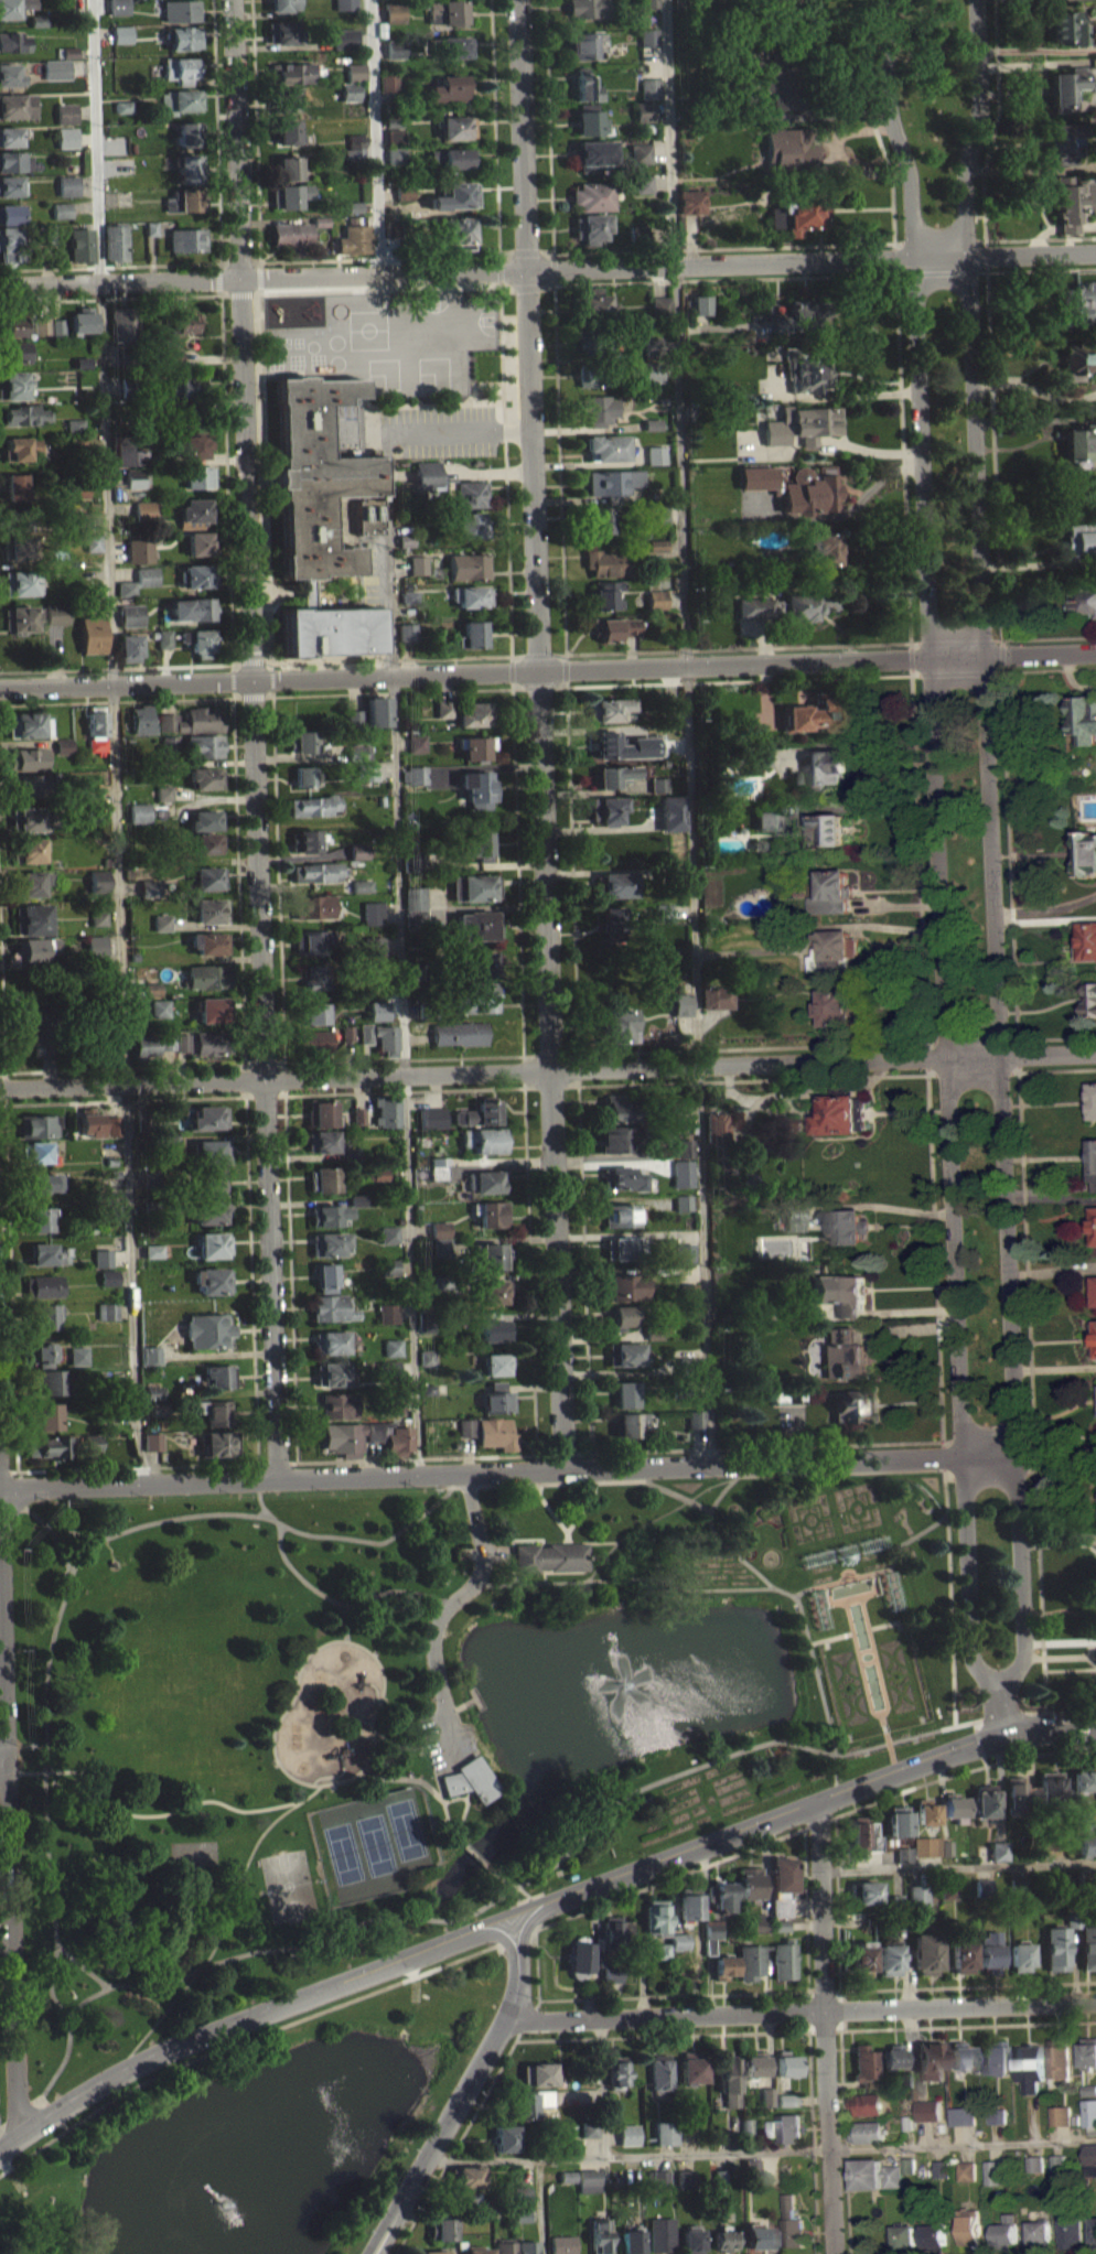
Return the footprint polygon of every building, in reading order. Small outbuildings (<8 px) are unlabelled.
[(20,18),(0,18),(0,0),(35,0),(35,8),(20,9),(20,18)] [(108,14),(127,14),(127,0),(108,0),(108,14)] [(162,21),(198,21),(197,0),(162,0),(162,21)] [(268,13),(268,0),(293,0),(293,9),(287,10),(287,12),(268,13)] [(334,10),(354,10),(354,0),(334,0),(334,10)] [(440,2),(440,0),(463,0),(464,23),(463,23),(463,26),(450,26),(450,24),(439,24),(439,23),(428,23),(427,2),(440,2)] [(567,14),(571,14),(571,18),(577,18),(577,17),(605,15),(605,0),(567,0),(567,14)] [(768,9),(792,9),(792,0),(768,0),(768,9)] [(384,1),(384,22),(402,21),(402,1),(384,1)] [(1047,10),(1047,41),(1067,41),(1067,46),(1083,45),(1083,23),(1076,24),(1075,10),(1047,10)] [(44,15),(44,26),(30,26),(30,15),(44,15)] [(265,23),(270,23),(269,21),(293,20),(293,31),(298,31),(298,43),(271,44),(271,41),(265,42),(265,23)] [(111,25),(112,43),(131,42),(130,24),(111,25)] [(168,26),(169,50),(193,50),(193,47),(200,47),(198,28),(192,28),(191,25),(168,26)] [(640,46),(657,46),(657,28),(640,28),(640,46)] [(333,29),(333,48),(355,48),(355,29),(333,29)] [(4,50),(0,50),(0,33),(20,32),(20,36),(26,35),(28,51),(4,52),(4,50)] [(568,32),(568,39),(566,39),(566,60),(594,58),(594,48),(604,48),(603,33),(594,33),(594,32),(568,32)] [(430,58),(464,57),(464,56),(470,56),(470,36),(464,36),(464,35),(439,36),(439,37),(436,37),(436,48),(430,48),(430,58)] [(385,40),(386,58),(402,57),(402,40),(385,40)] [(61,47),(62,57),(77,57),(76,46),(61,47)] [(61,65),(76,65),(76,54),(61,55),(61,65)] [(749,83),(763,82),(764,90),(772,90),(772,109),(797,108),(797,89),(791,89),(791,75),(797,75),(797,55),(775,55),(775,60),(748,61),(749,83)] [(162,57),(163,79),(176,79),(176,85),(190,85),(190,78),(194,78),(194,76),(198,76),(198,58),(194,58),(194,56),(162,57)] [(43,60),(43,78),(68,78),(67,60),(43,60)] [(272,69),(272,84),(307,83),(307,67),(297,67),(297,63),(277,63),(278,69),(272,69)] [(344,63),(345,80),(364,80),(363,63),(344,63)] [(19,85),(0,85),(0,64),(15,64),(15,75),(19,75),(19,85)] [(1050,73),(1051,106),(1053,106),(1054,112),(1066,111),(1066,106),(1072,105),(1071,88),(1084,88),(1084,69),(1079,69),(1079,65),(1065,65),(1065,72),(1050,73)] [(574,66),(576,100),(599,99),(598,87),(595,87),(595,85),(591,85),(591,75),(585,75),(585,66),(574,66)] [(378,74),(378,90),(397,90),(396,74),(378,74)] [(428,86),(428,103),(464,100),(463,75),(439,76),(439,85),(428,86)] [(640,78),(641,98),(660,97),(659,77),(640,78)] [(339,82),(340,100),(358,99),(357,82),(339,82)] [(268,99),(268,111),(293,110),(293,96),(297,96),(296,87),(272,88),(272,99),(268,99)] [(159,93),(163,93),(163,90),(195,89),(195,91),(201,91),(201,109),(196,109),(196,111),(174,111),(174,115),(159,115),(159,93)] [(32,118),(0,118),(0,95),(32,94),(32,118)] [(114,101),(115,112),(132,112),(131,100),(114,101)] [(634,101),(635,121),(652,121),(652,100),(634,101)] [(55,104),(56,123),(76,123),(75,103),(55,104)] [(578,103),(578,111),(574,111),(576,134),(603,133),(603,117),(599,117),(599,109),(597,109),(597,103),(578,103)] [(131,120),(130,109),(113,109),(113,121),(131,120)] [(434,118),(434,127),(439,127),(439,138),(465,138),(465,137),(472,137),(472,117),(465,117),(465,116),(439,116),(439,117),(434,118)] [(386,128),(400,127),(400,117),(385,117),(386,128)] [(273,121),(275,144),(296,144),(296,143),(301,142),(301,134),(296,134),(294,120),(273,121)] [(176,122),(176,147),(197,147),(197,133),(201,133),(201,123),(196,123),(196,122),(176,122)] [(1050,123),(1078,123),(1078,137),(1076,137),(1076,159),(1074,159),(1074,163),(1055,163),(1055,158),(1051,158),(1050,123)] [(20,147),(0,147),(0,127),(19,127),(19,129),(24,129),(24,136),(20,136),(20,147)] [(56,128),(57,148),(76,148),(76,127),(56,128)] [(765,128),(766,165),(772,165),(773,177),(820,176),(820,161),(818,161),(818,141),(814,142),(814,127),(765,128)] [(386,130),(386,143),(400,143),(400,130),(386,130)] [(343,148),(343,157),(367,155),(367,133),(345,134),(345,148),(343,148)] [(576,140),(576,148),(570,148),(570,157),(576,157),(576,165),(584,165),(584,171),(598,171),(598,164),(612,163),(612,140),(576,140)] [(628,143),(628,148),(631,148),(631,162),(651,162),(651,143),(628,143)] [(387,148),(387,164),(402,163),(402,148),(387,148)] [(428,149),(428,162),(440,162),(440,169),(468,168),(468,165),(473,165),(473,149),(466,150),(466,148),(428,149)] [(29,171),(0,172),(0,152),(20,151),(20,157),(29,157),(29,171)] [(175,154),(175,184),(198,183),(198,173),(203,173),(203,162),(198,162),(197,154),(175,154)] [(275,157),(275,180),(300,179),(299,155),(275,157)] [(118,158),(118,173),(135,173),(133,157),(118,158)] [(633,175),(633,193),(652,193),(651,174),(633,175)] [(19,195),(0,196),(0,176),(20,175),(20,183),(18,183),(19,195)] [(57,175),(57,196),(78,196),(78,175),(57,175)] [(1090,183),(1095,183),(1095,213),(1095,211),(1075,212),(1076,233),(1059,234),(1059,216),(1054,216),(1054,207),(1052,208),(1051,194),(1055,194),(1054,191),(1053,191),(1053,185),(1055,185),(1054,176),(1070,175),(1070,184),(1076,184),(1075,177),(1084,177),(1084,181),(1090,181),(1090,183)] [(570,205),(578,205),(578,211),(612,211),(611,192),(619,192),(619,181),(569,183),(570,205)] [(474,183),(475,206),(468,206),(468,208),(443,209),(442,197),(439,197),(439,188),(442,188),(442,182),(466,182),(466,183),(474,183)] [(395,184),(396,199),(410,198),(410,183),(395,184)] [(269,187),(275,187),(275,185),(308,184),(309,198),(297,198),(297,209),(276,209),(276,207),(270,207),(269,187)] [(171,190),(171,196),(164,196),(164,213),(200,212),(200,208),(205,208),(204,191),(198,191),(198,188),(171,190)] [(677,190),(677,213),(702,213),(701,190),(677,190)] [(412,206),(411,191),(395,191),(396,207),(412,206)] [(769,227),(782,227),(782,229),(785,229),(785,237),(800,237),(800,229),(817,228),(817,226),(825,226),(825,218),(827,218),(827,203),(825,203),(824,196),(815,196),(815,194),(767,194),(769,227)] [(345,202),(345,213),(359,213),(359,201),(345,202)] [(52,203),(52,218),(71,217),(69,202),(52,203)] [(21,224),(0,225),(0,205),(19,204),(19,211),(20,211),(21,224)] [(360,220),(360,209),(346,209),(346,220),(360,220)] [(70,225),(70,210),(52,210),(52,226),(70,225)] [(572,216),(579,216),(579,214),(605,214),(605,225),(608,225),(608,231),(602,233),(602,239),(597,239),(597,245),(582,245),(582,240),(579,240),(579,238),(572,238),(572,216)] [(311,216),(311,227),(326,226),(326,216),(311,216)] [(469,216),(469,239),(470,239),(470,251),(451,251),(451,245),(441,245),(441,240),(436,240),(434,220),(438,220),(437,217),(469,216)] [(146,222),(146,236),(157,235),(155,220),(146,222)] [(383,220),(384,237),(397,237),(396,220),(383,220)] [(269,224),(269,245),(284,245),(284,258),(299,257),(299,245),(309,245),(308,223),(269,224)] [(54,224),(55,241),(39,242),(39,225),(54,224)] [(342,225),(342,237),(334,237),(335,254),(343,254),(343,255),(352,255),(352,254),(368,254),(368,245),(370,245),(370,233),(367,233),(367,224),(342,225)] [(105,260),(105,226),(126,225),(126,231),(127,231),(128,261),(112,261),(112,260),(105,260)] [(8,262),(8,263),(17,263),(17,262),(24,261),(23,226),(0,227),(0,262),(8,262)] [(628,226),(628,244),(648,244),(648,226),(628,226)] [(68,228),(69,260),(73,260),(73,263),(93,263),(92,228),(68,228)] [(169,229),(169,251),(205,250),(205,228),(169,229)] [(384,244),(398,244),(398,228),(384,228),(384,244)] [(1086,281),(1095,281),(1095,299),(1094,299),(1094,303),(1089,304),(1090,309),(1085,309),(1086,323),(1061,324),(1059,289),(1074,288),(1074,283),(1086,283),(1086,281)] [(579,287),(580,303),(574,304),(576,319),(608,317),(608,314),(614,314),(614,302),(606,302),(606,294),(599,294),(599,285),(579,287)] [(691,295),(691,314),(707,314),(707,294),(691,295)] [(649,296),(651,317),(669,317),(669,296),(649,296)] [(804,299),(788,300),(789,311),(771,312),(772,326),(823,324),(821,302),(813,302),(813,301),(804,302),(804,299)] [(69,312),(69,332),(72,332),(72,336),(78,336),(78,332),(93,332),(93,306),(77,306),(77,312),(69,312)] [(111,308),(112,342),(118,341),(118,346),(131,346),(131,341),(137,341),(137,306),(111,308)] [(173,316),(174,333),(197,333),(197,326),(202,325),(202,313),(176,314),(176,316),(173,316)] [(33,315),(33,333),(49,333),(47,315),(33,315)] [(22,316),(23,335),(1,336),(1,325),(4,325),(4,317),(22,316)] [(62,316),(63,333),(51,334),(50,317),(62,316)] [(49,324),(33,325),(34,342),(50,342),(49,324)] [(63,326),(50,326),(51,343),(63,342),(63,326)] [(576,328),(576,338),(581,338),(582,356),(606,355),(605,327),(576,328)] [(642,337),(642,356),(656,355),(656,337),(642,337)] [(25,362),(0,362),(0,341),(24,339),(25,349),(28,349),(28,360),(25,360),(25,362)] [(1062,374),(1061,363),(1057,363),(1057,349),(1061,349),(1061,344),(1090,343),(1090,358),(1094,358),(1094,371),(1084,371),(1084,381),(1065,382),(1065,374),(1062,374)] [(117,349),(118,367),(138,367),(138,349),(117,349)] [(164,350),(165,365),(181,364),(181,349),(164,350)] [(789,377),(789,392),(831,391),(830,354),(802,355),(802,349),(786,349),(787,377),(789,377)] [(72,356),(72,366),(88,366),(88,356),(72,356)] [(576,386),(604,385),(604,382),(613,382),(613,375),(615,374),(615,362),(576,363),(576,386)] [(642,362),(642,381),(660,380),(660,362),(642,362)] [(73,365),(73,376),(90,376),(89,365),(73,365)] [(0,373),(0,370),(24,370),(24,398),(2,399),(2,396),(0,396),(0,373)] [(281,607),(282,657),(303,657),(304,654),(378,651),(377,607),(313,610),(313,579),(316,578),(316,574),(339,574),(339,575),(357,574),(356,536),(383,535),(380,455),(372,455),(326,456),(325,406),(344,405),(343,401),(343,397),(362,397),(361,377),(311,378),(311,374),(288,375),(288,377),(273,377),(273,402),(277,402),(279,468),(272,468),(272,488),(279,488),(280,578),(297,578),(297,580),(299,580),(300,607),(281,607)] [(166,378),(166,397),(178,397),(178,398),(201,398),(201,396),(206,396),(206,378),(201,378),(201,375),(176,375),(176,378),(166,378)] [(121,377),(121,397),(141,396),(140,377),(121,377)] [(583,421),(583,413),(579,413),(579,399),(583,399),(583,396),(608,396),(608,398),(617,398),(617,417),(610,417),(611,422),(604,422),(604,427),(585,427),(585,421),(583,421)] [(141,401),(141,418),(154,417),(154,401),(141,401)] [(2,407),(2,423),(35,422),(35,421),(45,421),(45,419),(49,419),(49,410),(45,410),(45,408),(36,408),(36,402),(24,402),(24,403),(12,403),(13,407),(2,407)] [(178,406),(178,408),(175,408),(175,416),(179,416),(179,428),(202,427),(202,420),(205,420),(205,412),(202,412),(201,405),(178,406)] [(762,421),(763,444),(787,443),(787,434),(800,433),(802,444),(815,444),(815,434),(839,433),(839,407),(804,407),(803,408),(791,409),(788,405),(778,405),(780,420),(762,421)] [(4,432),(50,431),(50,417),(37,417),(37,413),(3,413),(4,432)] [(175,435),(197,435),(197,415),(174,415),(175,435)] [(65,417),(65,432),(83,432),(82,417),(65,417)] [(642,419),(642,429),(659,429),(660,419),(642,419)] [(1063,428),(1067,428),(1067,429),(1078,429),(1078,423),(1092,423),(1093,459),(1086,460),(1086,466),(1073,466),(1073,460),(1064,460),(1063,428)] [(661,438),(660,426),(643,427),(644,438),(661,438)] [(183,461),(183,447),(179,447),(178,433),(205,432),(205,435),(211,434),(212,450),(205,450),(205,460),(183,461)] [(67,434),(67,446),(83,445),(83,434),(67,434)] [(584,435),(584,452),(587,451),(588,461),(625,460),(624,435),(597,436),(597,434),(584,435)] [(114,436),(115,467),(147,465),(146,450),(130,451),(130,435),(114,436)] [(3,436),(3,446),(2,446),(2,460),(9,459),(9,461),(26,460),(26,452),(39,452),(39,438),(26,439),(26,436),(3,436)] [(645,445),(646,464),(665,463),(664,444),(645,445)] [(413,462),(413,489),(430,489),(430,486),(438,486),(437,462),(413,462)] [(738,467),(738,489),(771,488),(771,494),(781,494),(782,511),(793,511),(797,515),(806,515),(810,511),(820,511),(821,510),(834,509),(834,499),(837,499),(836,474),(834,474),(834,464),(817,465),(817,472),(812,473),(809,468),(802,465),(793,468),(791,476),(794,482),(781,483),(781,475),(774,476),(774,466),(738,467)] [(184,467),(184,489),(207,489),(207,487),(214,487),(213,467),(207,468),(207,466),(184,467)] [(127,468),(127,488),(144,488),(143,468),(127,468)] [(587,471),(587,495),(605,494),(605,504),(619,504),(617,494),(627,494),(626,487),(642,486),(642,470),(587,471)] [(3,473),(4,499),(23,498),(23,473),(3,473)] [(71,479),(71,496),(87,496),(87,479),(71,479)] [(440,479),(440,487),(442,487),(443,507),(487,506),(487,498),(484,490),(484,481),(453,482),(453,479),(440,479)] [(71,505),(88,505),(88,494),(71,494),(71,505)] [(179,508),(183,507),(183,499),(207,499),(208,513),(211,513),(211,520),(208,520),(208,522),(184,524),(184,521),(179,522),(179,508)] [(667,522),(667,500),(647,502),(648,524),(667,522)] [(135,503),(135,521),(153,520),(152,502),(135,503)] [(71,528),(87,527),(87,503),(71,503),(71,528)] [(6,508),(6,530),(28,530),(28,520),(34,519),(34,507),(6,508)] [(590,540),(601,540),(601,532),(611,532),(611,507),(590,508),(590,540)] [(479,511),(479,520),(481,520),(481,529),(480,529),(480,538),(456,538),(455,528),(450,528),(450,513),(479,511)] [(8,536),(29,540),(32,524),(10,520),(8,536)] [(1065,533),(1064,533),(1065,551),(1066,550),(1067,560),(1095,558),(1095,522),(1065,524),(1065,533)] [(827,565),(827,573),(818,573),(818,565),(815,565),(814,547),(813,547),(813,539),(814,539),(813,531),(835,531),(836,537),(841,537),(841,552),(837,553),(837,564),(827,565)] [(83,532),(84,550),(99,550),(99,532),(83,532)] [(186,533),(187,557),(209,557),(209,554),(215,554),(215,533),(209,533),(209,532),(186,533)] [(397,535),(397,547),(411,547),(411,535),(397,535)] [(1,537),(7,537),(7,536),(31,536),(32,559),(7,560),(7,558),(1,558),(1,537)] [(127,539),(127,563),(152,562),(151,539),(127,539)] [(647,539),(647,551),(666,551),(666,539),(647,539)] [(85,560),(101,559),(100,542),(84,542),(85,560)] [(411,554),(411,542),(397,542),(397,555),(411,554)] [(666,547),(647,547),(647,560),(667,560),(666,547)] [(583,550),(583,568),(589,568),(590,576),(634,574),(633,550),(611,551),(611,550),(602,550),(603,551),(599,552),(599,549),(583,550)] [(448,554),(448,579),(486,578),(486,553),(448,554)] [(408,556),(408,574),(426,574),(426,556),(408,556)] [(183,565),(184,590),(211,589),(211,586),(216,586),(215,567),(209,567),(209,565),(183,565)] [(137,568),(137,586),(157,585),(157,568),(137,568)] [(1,570),(1,595),(34,595),(34,592),(39,592),(39,571),(33,571),(33,569),(1,570)] [(592,590),(592,610),(613,610),(613,608),(621,607),(621,597),(613,598),(612,592),(615,592),(615,590),(621,590),(621,580),(593,581),(593,590),(592,590)] [(118,581),(136,581),(136,596),(118,596),(118,581)] [(450,586),(450,601),(456,601),(456,608),(483,607),(482,605),(488,604),(487,587),(482,587),(481,585),(450,586)] [(1071,613),(1083,612),(1083,613),(1090,613),(1092,616),(1095,615),(1095,588),(1071,590),(1072,600),(1070,600),(1071,613)] [(400,591),(400,603),(416,603),(416,591),(400,591)] [(647,608),(666,608),(665,592),(647,592),(647,608)] [(733,600),(734,617),(773,616),(773,618),(799,618),(799,621),(815,621),(815,615),(816,615),(819,614),(823,607),(837,607),(837,594),(819,595),(819,593),(803,593),(804,598),(774,600),(774,597),(738,598),(738,600),(733,600)] [(168,600),(169,622),(205,621),(205,623),(215,623),(215,614),(216,614),(216,606),(212,606),(211,596),(183,597),(183,600),(168,600)] [(94,597),(95,610),(79,610),(79,598),(94,597)] [(415,598),(400,598),(401,611),(416,611),(415,598)] [(44,603),(44,623),(67,622),(67,614),(68,614),(68,602),(44,603)] [(119,605),(120,625),(143,624),(142,604),(119,605)] [(665,616),(665,604),(647,605),(648,617),(665,616)] [(1,608),(1,629),(7,628),(7,632),(11,632),(11,634),(22,634),(22,630),(34,630),(33,621),(36,621),(36,607),(33,607),(33,606),(7,606),(7,608),(1,608)] [(78,616),(87,616),(87,614),(93,614),(93,616),(103,615),(104,651),(79,653),(78,616)] [(592,617),(592,635),(599,635),(599,640),(619,640),(619,635),(637,635),(636,617),(592,617)] [(461,622),(461,636),(456,636),(456,647),(463,646),(463,648),(483,647),(483,637),(485,637),(484,629),(482,629),(482,621),(461,622)] [(397,623),(397,640),(415,639),(413,623),(397,623)] [(158,629),(158,630),(151,630),(151,637),(157,637),(157,648),(171,648),(170,629),(158,629)] [(180,632),(181,643),(190,641),(191,654),(195,654),(195,659),(209,659),(209,653),(213,653),(213,646),(216,646),(216,637),(212,637),(212,630),(180,632)] [(118,636),(119,658),(120,658),(120,662),(138,662),(138,657),(140,657),(139,635),(118,636)] [(780,704),(781,718),(784,718),(784,722),(782,722),(782,732),(808,731),(807,727),(817,727),(817,732),(846,731),(846,720),(852,720),(851,708),(844,708),(844,691),(815,692),(815,703),(780,704)] [(1073,699),(1071,699),(1071,713),(1074,713),(1074,734),(1082,734),(1082,744),(1095,744),(1095,695),(1073,695),(1073,699)] [(366,697),(366,726),(387,726),(386,697),(366,697)] [(588,721),(592,720),(595,722),(620,721),(620,711),(632,711),(631,698),(588,699),(588,721)] [(436,700),(436,718),(453,718),(453,700),(436,700)] [(679,701),(679,718),(665,718),(664,701),(679,701)] [(454,712),(454,726),(486,725),(486,724),(491,724),(491,704),(485,704),(485,702),(460,702),(460,712),(454,712)] [(130,708),(131,734),(154,733),(154,720),(150,720),(150,703),(139,704),(139,708),(130,708)] [(88,705),(88,711),(87,711),(88,736),(90,736),(90,738),(88,738),(89,752),(106,751),(105,737),(103,737),(103,735),(106,735),(105,711),(104,711),(104,705),(88,705)] [(157,713),(157,731),(174,731),(174,732),(185,732),(185,733),(222,732),(221,715),(216,715),(215,713),(215,708),(207,708),(207,707),(192,707),(192,708),(184,708),(185,720),(178,720),(178,713),(157,713)] [(345,710),(346,726),(361,726),(361,710),(345,710)] [(7,713),(8,737),(46,736),(45,716),(42,716),(41,712),(7,713)] [(635,723),(635,734),(649,734),(649,723),(635,723)] [(293,732),(294,738),(289,738),(289,751),(294,751),(294,753),(314,752),(313,731),(293,732)] [(595,758),(594,749),(592,749),(592,742),(595,742),(594,731),(617,731),(619,740),(615,740),(615,758),(595,758)] [(186,735),(186,757),(221,756),(221,734),(186,735)] [(407,735),(407,752),(425,752),(425,734),(407,735)] [(161,735),(161,753),(178,753),(178,735),(161,735)] [(55,738),(56,754),(72,754),(71,737),(55,738)] [(456,738),(458,747),(461,747),(461,759),(474,758),(475,763),(485,763),(485,748),(493,747),(493,737),(456,738)] [(177,743),(163,744),(164,767),(177,767),(177,743)] [(749,765),(767,765),(766,743),(748,744),(749,765)] [(368,744),(369,759),(347,761),(347,745),(368,744)] [(70,746),(55,746),(55,762),(71,762),(70,746)] [(8,751),(8,768),(14,768),(14,770),(43,769),(43,757),(47,757),(47,749),(44,749),(44,748),(13,748),(14,751),(8,751)] [(806,751),(806,783),(815,783),(815,784),(820,784),(820,789),(829,789),(829,784),(847,784),(847,773),(851,773),(851,749),(806,751)] [(369,752),(347,753),(347,768),(369,768),(369,752)] [(769,773),(769,755),(748,755),(748,774),(769,773)] [(375,762),(376,779),(355,780),(355,762),(375,762)] [(406,766),(406,769),(401,769),(401,781),(407,781),(407,784),(426,784),(426,765),(406,766)] [(294,766),(296,786),(314,786),(314,784),(321,784),(321,772),(314,772),(314,766),(294,766)] [(597,788),(616,788),(616,781),(625,781),(625,777),(640,777),(640,766),(597,767),(597,788)] [(189,768),(214,768),(214,769),(221,768),(222,787),(193,788),(193,780),(190,780),(189,768)] [(458,772),(459,787),(464,787),(464,801),(469,801),(469,809),(488,809),(488,800),(495,800),(494,779),(488,780),(488,772),(458,772)] [(10,777),(10,795),(47,795),(46,774),(15,775),(15,777),(10,777)] [(665,776),(666,791),(651,791),(651,776),(665,776)] [(666,785),(650,785),(650,800),(666,799),(666,785)] [(157,786),(157,800),(171,800),(171,786),(157,786)] [(82,788),(82,800),(99,800),(99,788),(82,788)] [(157,808),(171,808),(171,793),(156,794),(157,808)] [(289,798),(290,817),(299,817),(299,816),(339,815),(337,797),(334,797),(334,794),(326,794),(326,797),(305,797),(305,798),(298,799),(298,798),(289,798)] [(659,795),(660,830),(683,830),(681,795),(659,795)] [(590,798),(591,819),(598,819),(598,823),(619,822),(617,811),(624,811),(624,797),(590,798)] [(83,810),(99,809),(99,798),(83,799),(83,810)] [(129,804),(130,823),(149,822),(149,802),(129,804)] [(15,807),(15,810),(11,810),(11,830),(17,830),(17,831),(41,831),(41,807),(15,807)] [(187,820),(191,820),(191,810),(221,810),(221,828),(216,828),(216,830),(187,830),(187,820)] [(755,810),(755,830),(782,830),(782,810),(755,810)] [(82,811),(82,823),(99,823),(99,811),(82,811)] [(821,813),(821,828),(826,828),(827,846),(848,845),(847,812),(821,813)] [(476,862),(488,861),(487,823),(472,823),(473,831),(469,831),(469,844),(464,844),(464,855),(476,855),(476,862)] [(291,832),(296,832),(296,830),(316,829),(316,840),(321,840),(321,848),(318,848),(318,851),(297,852),(297,851),(291,851),(291,832)] [(1082,875),(1095,875),(1095,830),(1081,830),(1082,875)] [(195,833),(195,853),(217,853),(217,850),(222,850),(222,834),(217,834),(217,832),(195,833)] [(42,838),(43,862),(17,863),(17,861),(12,861),(11,844),(17,843),(17,839),(42,838)] [(350,843),(350,860),(368,859),(367,843),(350,843)] [(185,863),(185,849),(171,849),(171,863),(185,863)] [(404,872),(418,871),(417,852),(402,853),(404,872)] [(292,866),(298,866),(298,865),(308,865),(308,863),(340,862),(340,866),(346,866),(346,874),(340,874),(341,880),(293,882),(292,866)] [(190,869),(193,869),(193,867),(217,866),(217,869),(223,869),(224,887),(218,887),(218,888),(194,889),(194,883),(190,883),(190,869)] [(810,896),(810,912),(851,912),(850,897),(855,897),(855,885),(850,885),(850,869),(821,869),(821,887),(818,887),(818,896),(810,896)] [(52,872),(52,885),(40,885),(41,896),(18,896),(18,886),(11,886),(11,874),(17,874),(17,872),(40,871),(41,872),(52,872)] [(600,872),(600,876),(594,876),(594,885),(591,885),(591,898),(635,897),(635,872),(600,872)] [(490,873),(491,876),(497,876),(498,892),(493,892),(493,900),(473,900),(472,881),(477,881),(477,873),(490,873)] [(140,880),(141,897),(158,896),(158,880),(140,880)] [(352,881),(352,892),(370,891),(370,880),(352,881)] [(88,881),(88,894),(107,894),(107,881),(88,881)] [(371,899),(370,886),(351,887),(352,900),(371,899)] [(404,887),(404,910),(426,909),(425,886),(404,887)] [(293,907),(298,907),(298,895),(331,895),(331,900),(337,900),(337,916),(293,918),(293,907)] [(195,899),(195,924),(221,924),(221,921),(226,921),(226,899),(221,899),(221,898),(195,899)] [(362,902),(362,924),(382,924),(382,902),(362,902)] [(655,903),(655,923),(670,923),(670,903),(655,903)] [(13,907),(18,907),(18,905),(43,904),(44,934),(19,935),(19,932),(13,932),(13,907)] [(90,908),(90,925),(106,925),(106,908),(90,908)] [(404,910),(405,931),(426,930),(426,909),(404,910)] [(594,935),(594,909),(612,909),(613,923),(625,923),(625,935),(594,935)] [(455,938),(465,938),(465,939),(494,939),(494,936),(498,936),(497,912),(494,912),(494,910),(455,912),(455,938)] [(152,915),(153,930),(170,930),(170,915),(152,915)] [(106,917),(92,918),(92,933),(107,933),(106,917)] [(1083,937),(1076,937),(1077,958),(1083,958),(1083,959),(1095,959),(1095,921),(1083,921),(1083,937)] [(813,956),(813,970),(853,969),(853,957),(860,956),(859,937),(852,937),(852,929),(818,930),(818,947),(816,947),(817,955),(813,956)] [(293,934),(293,953),(301,953),(301,955),(323,955),(322,942),(332,942),(332,930),(300,931),(300,932),(293,934)] [(189,932),(190,947),(196,947),(196,953),(221,953),(221,952),(226,951),(226,932),(213,932),(213,931),(202,931),(202,932),(189,932)] [(85,934),(86,955),(105,955),(105,934),(85,934)] [(364,937),(364,956),(383,956),(382,937),(364,937)] [(14,939),(19,939),(19,938),(42,938),(42,939),(46,939),(46,946),(57,946),(57,952),(43,952),(43,961),(21,962),(20,960),(14,960),(14,939)] [(107,943),(87,944),(87,964),(107,964),(107,943)] [(468,951),(468,953),(464,953),(464,960),(469,960),(469,963),(462,963),(462,975),(493,975),(493,951),(468,951)] [(186,966),(186,988),(197,988),(197,989),(223,988),(223,986),(228,986),(227,964),(206,966),(205,964),(195,964),(195,966),(186,966)] [(303,979),(303,990),(326,989),(325,964),(305,966),(307,979),(303,979)] [(146,983),(146,996),(161,996),(161,983),(146,983)] [(466,983),(466,992),(474,992),(474,994),(483,994),(483,1004),(506,1004),(506,983),(466,983)] [(1086,983),(1095,983),(1095,1016),(1088,1016),(1086,983)] [(700,988),(701,1009),(731,1007),(731,986),(700,988)] [(824,989),(824,1002),(820,1002),(820,1016),(825,1016),(825,1026),(857,1025),(857,1017),(866,1017),(866,1010),(871,1010),(870,992),(857,992),(857,988),(824,989)] [(144,1004),(161,1003),(160,990),(144,991),(144,1004)] [(451,1020),(496,1021),(497,993),(452,992),(451,1020)] [(673,993),(673,1016),(690,1016),(690,993),(673,993)] [(192,1000),(196,1000),(196,997),(224,997),(224,999),(229,999),(230,1021),(222,1021),(222,1022),(197,1022),(197,1010),(192,1010),(192,1000)] [(150,1000),(151,1017),(169,1017),(169,1000),(150,1000)] [(368,1002),(369,1021),(388,1020),(387,1001),(368,1002)] [(298,1022),(298,1013),(302,1013),(302,1003),(323,1002),(323,1009),(327,1009),(327,1020),(325,1020),(325,1024),(302,1024),(302,1022),(298,1022)] [(632,1009),(632,1015),(635,1015),(635,1043),(604,1043),(604,1009),(632,1009)] [(49,1017),(49,1025),(47,1025),(47,1045),(55,1045),(55,1054),(30,1054),(30,1046),(26,1046),(26,1027),(22,1027),(22,1021),(23,1021),(23,1017),(49,1017)] [(432,1044),(459,1043),(459,1045),(485,1044),(485,1022),(432,1023),(432,1044)] [(358,1023),(359,1044),(369,1044),(369,1023),(358,1023)] [(341,1026),(342,1039),(352,1039),(352,1025),(341,1026)] [(372,1026),(373,1034),(377,1034),(377,1049),(384,1049),(384,1056),(395,1056),(395,1049),(396,1048),(396,1044),(396,1043),(395,1025),(372,1026)] [(329,1029),(329,1050),(315,1050),(315,1053),(298,1053),(297,1031),(329,1029)] [(194,1032),(195,1056),(201,1055),(201,1056),(214,1056),(214,1055),(224,1054),(224,1051),(229,1051),(229,1046),(226,1046),(225,1031),(194,1032)] [(159,1049),(175,1049),(174,1034),(159,1034),(159,1049)] [(175,1034),(176,1051),(189,1051),(189,1034),(175,1034)] [(130,1036),(131,1057),(133,1057),(133,1060),(150,1060),(150,1055),(154,1055),(154,1035),(130,1036)] [(1093,1107),(1093,1119),(1095,1119),(1095,1082),(1087,1082),(1088,1108),(1093,1107)] [(834,1086),(834,1093),(821,1094),(823,1113),(816,1113),(817,1133),(859,1132),(859,1129),(866,1129),(864,1098),(859,1098),(859,1093),(851,1094),(851,1086),(834,1086)] [(603,1094),(603,1104),(605,1104),(605,1123),(633,1122),(633,1100),(624,1100),(624,1093),(603,1094)] [(373,1094),(373,1106),(377,1106),(378,1115),(374,1115),(374,1123),(378,1123),(378,1126),(398,1126),(398,1094),(373,1094)] [(476,1100),(481,1100),(481,1096),(495,1094),(495,1100),(497,1100),(498,1124),(477,1125),(477,1124),(458,1124),(454,1122),(454,1113),(456,1110),(476,1110),(476,1100)] [(308,1099),(309,1109),(308,1109),(308,1124),(312,1124),(312,1126),(334,1126),(333,1101),(319,1101),(319,1099),(308,1099)] [(187,1131),(200,1130),(200,1129),(219,1128),(219,1126),(225,1125),(224,1107),(218,1107),(218,1104),(193,1106),(193,1109),(190,1109),(190,1117),(186,1117),(187,1131)] [(78,1133),(78,1113),(80,1113),(80,1109),(93,1108),(93,1113),(99,1113),(99,1135),(87,1136),(87,1133),(78,1133)] [(352,1108),(352,1126),(365,1126),(364,1108),(352,1108)] [(419,1108),(419,1128),(443,1128),(443,1108),(419,1108)] [(681,1128),(681,1110),(669,1110),(669,1128),(681,1128)] [(706,1142),(706,1112),(726,1112),(726,1142),(706,1142)] [(19,1136),(18,1115),(58,1114),(58,1125),(56,1126),(56,1136),(19,1136)] [(106,1135),(105,1115),(119,1115),(119,1135),(106,1135)] [(630,1150),(630,1145),(632,1145),(632,1135),(634,1134),(635,1131),(631,1130),(631,1125),(601,1126),(601,1151),(630,1150)] [(505,1151),(505,1128),(461,1129),(462,1146),(471,1146),(471,1151),(505,1151)] [(335,1131),(311,1131),(311,1133),(307,1133),(307,1151),(335,1151),(335,1131)] [(176,1134),(159,1134),(159,1156),(178,1155),(176,1134)] [(691,1139),(676,1139),(676,1156),(691,1156),(691,1139)] [(226,1141),(195,1140),(195,1163),(226,1163),(226,1141)] [(26,1162),(26,1161),(21,1161),(20,1144),(26,1144),(26,1141),(47,1141),(49,1162),(26,1162)] [(340,1148),(340,1162),(358,1162),(358,1148),(340,1148)] [(692,1158),(677,1158),(677,1173),(692,1174),(692,1158)] [(336,1165),(313,1166),(313,1169),(308,1169),(309,1189),(314,1189),(314,1191),(337,1191),(336,1165)] [(445,1166),(430,1166),(430,1178),(445,1178),(445,1166)] [(643,1173),(635,1173),(635,1168),(632,1168),(632,1166),(608,1166),(608,1169),(602,1169),(602,1187),(608,1187),(609,1188),(628,1188),(628,1190),(643,1190),(643,1173)] [(223,1195),(223,1186),(224,1186),(224,1177),(221,1177),(221,1167),(198,1167),(200,1195),(223,1195)] [(387,1167),(372,1167),(372,1178),(387,1178),(387,1167)] [(159,1168),(141,1169),(141,1188),(160,1188),(159,1168)] [(503,1169),(488,1169),(488,1172),(473,1172),(473,1173),(468,1173),(468,1189),(473,1188),(473,1191),(499,1191),(499,1180),(503,1180),(503,1169)] [(22,1191),(21,1174),(56,1173),(56,1190),(22,1191)] [(386,1176),(370,1176),(370,1188),(387,1188),(386,1176)] [(28,1200),(58,1200),(58,1181),(28,1181),(28,1200)] [(365,1195),(350,1195),(351,1205),(365,1205),(365,1195)] [(690,1195),(675,1195),(675,1209),(690,1209),(690,1195)] [(506,1226),(506,1200),(479,1201),(479,1203),(472,1203),(472,1214),(479,1214),(479,1226),(506,1226)] [(228,1201),(194,1203),(195,1222),(229,1221),(228,1201)] [(674,1218),(691,1218),(691,1202),(674,1203),(674,1218)] [(636,1226),(635,1204),(603,1204),(604,1226),(636,1226)] [(806,1204),(784,1204),(785,1230),(804,1230),(804,1220),(806,1220),(806,1204)] [(28,1231),(28,1228),(22,1228),(21,1211),(28,1211),(28,1207),(50,1206),(50,1231),(28,1231)] [(310,1207),(311,1226),(337,1226),(341,1218),(348,1218),(348,1206),(310,1207)] [(862,1209),(825,1210),(826,1227),(834,1226),(834,1236),(840,1236),(840,1244),(866,1243),(866,1240),(869,1240),(869,1214),(862,1214),(862,1209)] [(450,1237),(449,1221),(431,1222),(432,1238),(450,1237)] [(397,1226),(380,1226),(380,1243),(398,1243),(397,1226)] [(229,1236),(224,1236),(224,1232),(196,1232),(197,1257),(225,1257),(225,1253),(230,1253),(229,1236)] [(345,1232),(311,1233),(311,1255),(341,1254),(342,1247),(346,1247),(345,1232)] [(637,1238),(610,1238),(610,1239),(605,1239),(605,1258),(609,1258),(611,1259),(637,1259),(637,1238)] [(450,1239),(432,1239),(433,1257),(451,1257),(450,1239)] [(30,1264),(30,1243),(53,1243),(53,1251),(62,1250),(62,1262),(53,1262),(53,1263),(30,1264)] [(503,1269),(503,1258),(507,1258),(507,1249),(502,1249),(502,1243),(479,1243),(479,1244),(474,1244),(474,1255),(479,1255),(480,1269),(503,1269)] [(162,1244),(143,1244),(143,1258),(162,1258),(162,1244)] [(94,1266),(94,1250),(112,1249),(112,1266),(94,1266)] [(697,1250),(681,1250),(680,1264),(697,1264),(697,1250)] [(161,1252),(143,1252),(144,1266),(162,1265),(161,1252)] [(398,1259),(382,1259),(382,1274),(398,1274),(398,1259)] [(334,1263),(334,1266),(335,1271),(337,1273),(337,1285),(334,1287),(334,1293),(318,1293),(318,1288),(316,1288),(315,1264),(334,1263)] [(399,1267),(381,1267),(381,1283),(399,1283),(399,1267)] [(229,1291),(229,1268),(192,1269),(192,1285),(197,1285),(198,1294),(224,1293),(225,1291),(229,1291)] [(101,1284),(100,1270),(117,1270),(117,1284),(101,1284)] [(646,1297),(646,1273),(611,1273),(611,1301),(625,1301),(625,1297),(646,1297)] [(434,1274),(452,1274),(452,1288),(434,1288),(434,1274)] [(30,1275),(60,1275),(60,1297),(31,1297),(31,1296),(25,1296),(24,1276),(30,1276),(30,1275)] [(866,1318),(864,1276),(812,1277),(812,1301),(840,1301),(840,1303),(842,1304),(844,1319),(866,1318)] [(101,1294),(118,1293),(117,1278),(100,1278),(101,1294)] [(508,1280),(480,1281),(481,1304),(504,1303),(504,1296),(508,1296),(508,1280)] [(698,1302),(698,1283),(683,1283),(683,1302),(698,1302)] [(344,1294),(311,1295),(312,1322),(357,1319),(357,1308),(350,1308),(348,1297),(344,1297),(344,1294)] [(97,1319),(97,1303),(116,1303),(117,1319),(97,1319)] [(32,1329),(31,1304),(58,1304),(58,1317),(54,1317),(55,1329),(44,1329),(44,1335),(35,1335),(35,1329),(32,1329)] [(397,1305),(379,1305),(379,1323),(397,1323),(397,1305)] [(634,1325),(634,1318),(636,1317),(636,1309),(633,1309),(633,1305),(611,1306),(612,1326),(634,1325)] [(419,1333),(434,1331),(434,1312),(419,1312),(419,1333)] [(226,1346),(226,1336),(233,1336),(233,1324),(226,1324),(225,1313),(184,1314),(185,1337),(189,1337),(189,1347),(226,1346)] [(508,1320),(504,1320),(503,1319),(479,1319),(479,1340),(505,1340),(505,1338),(509,1338),(508,1320)] [(866,1344),(853,1344),(853,1326),(823,1326),(824,1377),(866,1377),(866,1344)] [(346,1340),(352,1340),(352,1331),(319,1331),(319,1333),(313,1333),(313,1352),(346,1352),(346,1340)] [(399,1338),(384,1339),(385,1356),(400,1356),(399,1338)] [(32,1362),(32,1342),(52,1341),(53,1361),(50,1361),(50,1369),(36,1369),(35,1361),(32,1362)] [(641,1365),(641,1354),(644,1354),(644,1342),(613,1342),(613,1345),(608,1345),(608,1365),(641,1365)] [(159,1346),(141,1346),(142,1363),(159,1362),(159,1346)] [(68,1365),(68,1347),(86,1347),(86,1365),(68,1365)] [(434,1363),(433,1348),(420,1349),(420,1365),(434,1363)] [(506,1373),(506,1365),(509,1365),(509,1356),(506,1356),(506,1354),(483,1354),(483,1356),(481,1356),(481,1363),(483,1363),(483,1374),(506,1373)] [(695,1356),(680,1356),(681,1376),(695,1376),(695,1356)] [(434,1373),(433,1358),(420,1358),(420,1373),(434,1373)] [(397,1360),(378,1360),(378,1376),(397,1376),(397,1360)] [(345,1361),(319,1361),(319,1367),(314,1369),(314,1384),(345,1384),(346,1383),(350,1383),(350,1372),(348,1370),(345,1370),(345,1361)] [(232,1365),(203,1366),(203,1378),(207,1378),(207,1388),(233,1387),(232,1365)] [(398,1368),(378,1369),(378,1385),(399,1384),(398,1368)] [(33,1393),(33,1370),(63,1370),(63,1380),(66,1380),(67,1393),(33,1393)] [(99,1394),(99,1376),(114,1376),(114,1393),(99,1394)] [(512,1411),(511,1391),(505,1391),(503,1388),(503,1381),(488,1381),(490,1389),(483,1389),(483,1412),(512,1411)] [(636,1406),(636,1392),(640,1392),(640,1381),(615,1381),(615,1406),(636,1406)] [(805,1402),(804,1383),(772,1384),(772,1403),(805,1402)] [(434,1384),(421,1384),(421,1394),(434,1394),(434,1384)] [(159,1387),(146,1387),(146,1399),(159,1399),(159,1387)] [(870,1420),(870,1400),(866,1400),(866,1390),(834,1390),(834,1422),(852,1422),(852,1420),(870,1420)] [(355,1392),(320,1393),(321,1419),(355,1417),(354,1406),(358,1401),(358,1395),(355,1392)] [(161,1394),(145,1395),(146,1407),(162,1406),(161,1394)] [(229,1424),(228,1400),(193,1400),(193,1412),(206,1412),(206,1424),(229,1424)] [(402,1402),(382,1400),(379,1420),(400,1423),(402,1402)] [(31,1430),(31,1403),(56,1403),(57,1404),(62,1404),(62,1413),(57,1413),(57,1428),(31,1430)] [(151,1403),(162,1403),(162,1415),(151,1415),(151,1403)] [(703,1410),(687,1410),(687,1427),(703,1427),(703,1410)] [(150,1423),(167,1423),(166,1411),(150,1411),(150,1423)] [(646,1413),(615,1413),(615,1437),(637,1437),(637,1427),(646,1427),(646,1413)] [(477,1420),(477,1448),(515,1448),(515,1434),(509,1434),(508,1419),(498,1419),(498,1417),(485,1417),(485,1420),(477,1420)] [(474,1420),(474,1436),(459,1436),(459,1420),(474,1420)] [(365,1442),(364,1422),(396,1422),(396,1426),(389,1426),(389,1434),(385,1434),(385,1442),(365,1442)] [(363,1424),(322,1424),(322,1448),(329,1448),(330,1450),(330,1453),(335,1452),(341,1457),(356,1457),(356,1449),(359,1449),(359,1434),(363,1434),(363,1424)] [(385,1442),(385,1450),(391,1450),(391,1456),(406,1455),(405,1450),(410,1450),(410,1426),(396,1426),(389,1426),(389,1434),(385,1434),(385,1442)] [(234,1431),(198,1432),(198,1455),(235,1454),(234,1431)] [(161,1449),(160,1434),(144,1434),(144,1450),(161,1449)] [(82,1450),(82,1435),(98,1435),(99,1449),(82,1450)] [(37,1456),(36,1437),(67,1436),(67,1457),(58,1457),(58,1459),(46,1459),(46,1456),(37,1456)] [(99,1443),(82,1443),(82,1462),(99,1463),(99,1443)] [(856,1541),(858,1552),(887,1545),(883,1534),(856,1541)] [(513,1544),(538,1544),(538,1546),(546,1546),(546,1543),(585,1542),(587,1570),(548,1571),(547,1568),(544,1568),(538,1567),(539,1571),(514,1571),(513,1554),(513,1544)] [(832,1547),(835,1557),(837,1561),(840,1563),(845,1562),(848,1561),(850,1556),(850,1553),(848,1543),(832,1547)] [(799,1555),(802,1566),(829,1559),(827,1549),(799,1555)] [(882,1574),(892,1610),(901,1607),(892,1572),(882,1574)] [(808,1592),(817,1589),(826,1625),(816,1628),(808,1592)] [(475,1754),(455,1768),(456,1770),(440,1777),(444,1795),(469,1790),(481,1803),(501,1790),(475,1754)] [(1095,1779),(1095,1765),(1082,1765),(1082,1770),(1073,1770),(1073,1789),(1095,1789),(1095,1779)] [(1062,1772),(1039,1772),(1039,1798),(1062,1798),(1062,1772)] [(1022,1808),(1016,1808),(1017,1815),(1007,1815),(1006,1777),(1021,1776),(1022,1788),(1022,1800),(1022,1808)] [(1073,1800),(1095,1799),(1095,1778),(1072,1779),(1073,1800)] [(1022,1788),(1035,1787),(1035,1800),(1022,1800),(1022,1788)] [(996,1789),(974,1790),(974,1818),(985,1816),(986,1821),(995,1821),(995,1818),(997,1815),(996,1789)] [(964,1822),(964,1818),(966,1818),(965,1797),(956,1797),(956,1792),(943,1792),(943,1816),(954,1816),(954,1822),(964,1822)] [(937,1823),(937,1803),(931,1803),(930,1802),(930,1798),(915,1798),(915,1824),(925,1824),(925,1826),(933,1826),(933,1823),(937,1823)] [(909,1834),(909,1811),(906,1810),(906,1805),(888,1805),(888,1811),(885,1811),(885,1835),(909,1834)] [(1087,1811),(1071,1811),(1072,1821),(1087,1821),(1087,1811)] [(879,1835),(875,1835),(875,1821),(864,1821),(864,1815),(851,1816),(851,1854),(866,1854),(866,1851),(879,1851),(879,1835)] [(1093,1834),(1093,1822),(1073,1822),(1073,1837),(1077,1837),(1077,1834),(1093,1834)] [(1093,1834),(1077,1834),(1077,1837),(1077,1855),(1095,1855),(1095,1834),(1093,1834)] [(913,1837),(913,1856),(941,1855),(941,1836),(913,1837)] [(941,1841),(941,1855),(950,1855),(950,1841),(941,1841)] [(1007,1842),(990,1842),(990,1861),(1008,1861),(1007,1842)] [(911,1847),(895,1847),(895,1862),(911,1862),(911,1847)] [(911,1855),(896,1856),(896,1871),(911,1871),(911,1855)] [(793,1890),(772,1890),(771,1864),(769,1863),(769,1857),(781,1857),(781,1858),(793,1858),(793,1890)] [(759,1867),(737,1867),(737,1898),(760,1898),(760,1889),(759,1883),(759,1879),(760,1878),(760,1874),(759,1872),(759,1867)] [(1076,1868),(1076,1887),(1095,1886),(1095,1867),(1076,1868)] [(1025,1877),(1010,1877),(1010,1892),(1025,1892),(1025,1877)] [(976,1878),(976,1895),(991,1895),(991,1878),(976,1878)] [(711,1879),(709,1880),(705,1881),(706,1889),(707,1891),(707,1896),(708,1900),(712,1900),(712,1907),(717,1911),(730,1912),(730,1900),(733,1897),(732,1881),(720,1881),(720,1879),(711,1879)] [(878,1880),(878,1883),(882,1883),(882,1896),(879,1896),(879,1902),(855,1904),(853,1901),(851,1901),(850,1881),(878,1880)] [(956,1881),(941,1881),(941,1898),(956,1898),(956,1881)] [(927,1886),(909,1886),(909,1905),(927,1905),(927,1886)] [(991,1886),(976,1887),(976,1904),(991,1903),(991,1886)] [(700,1919),(699,1894),(697,1890),(697,1887),(679,1887),(679,1891),(678,1892),(678,1897),(677,1897),(677,1901),(678,1902),(678,1918),(679,1920),(700,1919)] [(957,1906),(957,1890),(940,1890),(940,1907),(957,1906)] [(902,1894),(891,1894),(891,1907),(902,1907),(902,1894)] [(647,1900),(647,1905),(645,1905),(646,1932),(656,1932),(656,1934),(667,1934),(667,1905),(666,1904),(666,1900),(647,1900)] [(788,1923),(788,1900),(771,1900),(772,1924),(788,1923)] [(767,1913),(752,1913),(752,1931),(767,1931),(767,1913)] [(604,1916),(602,1922),(602,1946),(604,1948),(608,1951),(626,1952),(627,1921),(619,1921),(619,1916),(604,1916)] [(720,1938),(702,1938),(702,1920),(719,1919),(720,1938)] [(772,1919),(786,1919),(786,1930),(772,1930),(772,1919)] [(767,1922),(751,1922),(751,1939),(767,1939),(767,1922)] [(1082,1970),(1095,1969),(1095,1926),(1081,1926),(1082,1970)] [(1068,1970),(1067,1927),(1045,1927),(1046,1970),(1068,1970)] [(985,1930),(985,1935),(980,1935),(980,1944),(978,1944),(978,1967),(987,1967),(987,1973),(999,1973),(999,1967),(1000,1966),(1001,1965),(1001,1963),(1000,1962),(1000,1961),(1000,1930),(985,1930)] [(686,1932),(669,1933),(670,1950),(686,1949),(686,1932)] [(917,1970),(913,1970),(913,1933),(939,1933),(939,1969),(936,1970),(936,1974),(917,1974),(917,1970)] [(772,1943),(773,1980),(794,1978),(794,1943),(792,1943),(791,1938),(784,1938),(784,1943),(772,1943)] [(712,1940),(703,1940),(703,1954),(712,1954),(712,1940)] [(880,1970),(879,1969),(879,1943),(885,1943),(885,1940),(900,1940),(900,1969),(900,1974),(881,1975),(880,1970)] [(1017,1940),(1017,1942),(1010,1943),(1010,1966),(1012,1966),(1013,1972),(1030,1971),(1030,1965),(1031,1965),(1031,1942),(1025,1942),(1025,1940),(1017,1940)] [(670,1958),(687,1958),(686,1941),(670,1941),(670,1958)] [(873,1945),(872,1945),(872,1941),(857,1941),(857,1945),(851,1945),(851,1969),(873,1969),(873,1945)] [(974,1941),(952,1941),(952,1959),(953,1961),(953,1967),(954,1967),(954,1971),(973,1972),(973,1967),(975,1966),(974,1941)] [(589,1943),(569,1942),(568,1971),(588,1972),(589,1943)] [(669,1943),(656,1943),(656,1958),(669,1958),(669,1943)] [(754,1980),(754,1974),(763,1974),(762,1944),(737,1945),(738,1980),(754,1980)] [(669,1951),(655,1951),(655,1966),(669,1966),(669,1951)] [(713,1955),(713,1980),(726,1980),(726,1975),(734,1975),(734,1955),(713,1955)] [(601,1974),(601,1959),(592,1959),(592,1974),(601,1974)] [(620,1990),(620,1972),(604,1972),(603,1990),(620,1990)] [(1081,2037),(1081,2041),(1079,2041),(1081,2066),(1095,2065),(1095,2036),(1081,2037)] [(1049,2039),(1049,2045),(1047,2045),(1049,2078),(1057,2077),(1057,2079),(1064,2079),(1064,2077),(1070,2077),(1068,2045),(1067,2045),(1066,2039),(1049,2039)] [(971,2046),(965,2046),(964,2045),(964,2040),(952,2040),(952,2047),(949,2047),(950,2051),(948,2052),(948,2053),(949,2055),(949,2056),(948,2057),(948,2060),(950,2060),(950,2064),(949,2064),(949,2067),(952,2068),(961,2068),(961,2071),(973,2070),(971,2046)] [(991,2040),(991,2046),(985,2046),(985,2074),(1006,2073),(1006,2045),(1003,2045),(1003,2040),(991,2040)] [(917,2041),(918,2070),(920,2070),(920,2078),(944,2078),(944,2041),(917,2041)] [(1025,2042),(1025,2046),(1016,2046),(1017,2081),(1022,2081),(1022,2093),(1038,2093),(1038,2080),(1043,2080),(1043,2045),(1033,2045),(1033,2042),(1025,2042)] [(878,2049),(868,2049),(868,2043),(853,2043),(853,2061),(855,2061),(855,2069),(856,2069),(856,2072),(852,2072),(852,2080),(861,2080),(861,2079),(866,2079),(866,2078),(878,2078),(878,2049)] [(883,2048),(883,2067),(903,2067),(903,2048),(883,2048)] [(719,2050),(719,2092),(723,2092),(723,2106),(738,2106),(737,2057),(727,2058),(727,2050),(719,2050)] [(764,2050),(752,2050),(752,2056),(744,2056),(744,2075),(766,2075),(766,2055),(764,2055),(764,2050)] [(683,2051),(683,2057),(680,2057),(680,2082),(706,2081),(706,2051),(683,2051)] [(652,2055),(652,2059),(649,2059),(651,2090),(674,2090),(674,2077),(671,2075),(670,2071),(670,2059),(668,2057),(668,2055),(652,2055)] [(776,2055),(776,2075),(797,2075),(797,2055),(776,2055)] [(626,2061),(625,2060),(625,2056),(608,2056),(608,2089),(621,2089),(622,2085),(625,2085),(627,2084),(627,2068),(626,2067),(626,2061)] [(552,2059),(527,2060),(527,2062),(520,2062),(520,2082),(527,2082),(527,2083),(558,2082),(557,2068),(552,2068),(552,2059)] [(593,2082),(593,2069),(582,2069),(582,2082),(593,2082)] [(520,2072),(521,2094),(553,2094),(552,2071),(520,2072)] [(861,2079),(861,2080),(861,2086),(879,2086),(879,2078),(878,2078),(866,2078),(866,2079),(861,2079)] [(1082,2084),(1083,2095),(1095,2095),(1095,2083),(1082,2084)] [(773,2086),(762,2086),(762,2105),(773,2105),(773,2086)] [(551,2088),(535,2088),(535,2090),(511,2090),(512,2115),(535,2115),(535,2113),(538,2113),(537,2104),(551,2104),(551,2088)] [(796,2093),(778,2094),(778,2106),(796,2105),(796,2093)] [(881,2093),(856,2093),(856,2095),(850,2095),(850,2107),(857,2107),(857,2114),(881,2114),(881,2093)] [(535,2113),(551,2113),(551,2098),(536,2098),(535,2113)] [(1083,2100),(1083,2126),(1087,2126),(1087,2133),(1095,2133),(1095,2099),(1083,2100)] [(938,2100),(916,2100),(916,2120),(939,2120),(938,2100)] [(797,2114),(797,2102),(778,2103),(778,2114),(797,2114)] [(1070,2105),(1050,2105),(1051,2125),(1070,2125),(1070,2105)] [(949,2106),(949,2125),(975,2124),(974,2106),(949,2106)] [(1004,2106),(1004,2123),(987,2123),(987,2107),(1004,2106)] [(798,2114),(777,2114),(777,2121),(769,2121),(769,2136),(777,2136),(778,2142),(798,2142),(798,2114)] [(1005,2131),(1005,2117),(987,2117),(987,2132),(1005,2131)] [(881,2121),(856,2121),(857,2131),(851,2131),(851,2140),(881,2140),(881,2121)] [(598,2136),(598,2122),(582,2122),(582,2136),(598,2136)] [(655,2122),(655,2144),(676,2144),(676,2122),(655,2122)] [(494,2123),(515,2123),(516,2149),(494,2150),(494,2123)] [(637,2124),(619,2124),(619,2144),(637,2144),(637,2124)] [(710,2128),(730,2128),(730,2144),(710,2143),(710,2128)] [(598,2130),(582,2129),(582,2145),(597,2145),(598,2130)] [(1083,2145),(1095,2144),(1095,2163),(1084,2164),(1083,2145)] [(1025,2156),(1041,2155),(1041,2170),(1027,2170),(1025,2156)] [(1051,2155),(1051,2170),(1063,2170),(1063,2155),(1051,2155)] [(902,2157),(902,2172),(913,2172),(913,2157),(902,2157)] [(880,2158),(847,2159),(848,2188),(881,2187),(881,2177),(880,2169),(880,2158)] [(744,2159),(745,2178),(757,2178),(757,2159),(744,2159)] [(932,2160),(946,2160),(947,2176),(932,2176),(932,2160)] [(1003,2160),(984,2160),(984,2185),(1004,2183),(1004,2170),(1004,2168),(1003,2160)] [(956,2161),(974,2161),(974,2180),(956,2179),(956,2161)] [(1063,2163),(1050,2163),(1051,2179),(1064,2178),(1063,2163)] [(1084,2164),(1095,2163),(1095,2175),(1084,2176),(1084,2164)] [(454,2164),(480,2164),(480,2165),(484,2165),(484,2179),(480,2179),(481,2186),(454,2187),(454,2183),(449,2183),(449,2166),(454,2166),(454,2164)] [(1026,2180),(1042,2179),(1041,2164),(1025,2164),(1026,2180)] [(880,2169),(883,2169),(883,2165),(901,2165),(901,2187),(884,2187),(884,2177),(881,2177),(880,2169)] [(901,2166),(902,2182),(914,2181),(913,2165),(901,2166)] [(932,2186),(946,2186),(946,2169),(932,2168),(932,2186)] [(578,2170),(578,2191),(599,2191),(599,2169),(578,2170)] [(668,2169),(647,2169),(647,2188),(668,2188),(668,2169)] [(678,2169),(678,2188),(694,2189),(694,2169),(678,2169)] [(714,2170),(714,2185),(726,2185),(726,2170),(714,2170)] [(574,2171),(559,2171),(559,2181),(574,2181),(574,2171)] [(1085,2173),(1086,2185),(1095,2184),(1095,2173),(1085,2173)] [(449,2175),(449,2197),(482,2196),(482,2174),(449,2175)] [(714,2179),(714,2194),(726,2194),(726,2178),(714,2179)] [(575,2179),(559,2179),(559,2191),(575,2191),(575,2179)] [(442,2188),(442,2204),(470,2203),(469,2198),(477,2198),(477,2190),(469,2190),(469,2187),(442,2188)] [(794,2193),(782,2193),(782,2209),(784,2209),(784,2218),(782,2218),(782,2245),(803,2245),(803,2236),(805,2236),(805,2229),(803,2229),(803,2219),(794,2219),(794,2193)] [(445,2200),(445,2215),(472,2213),(471,2200),(445,2200)] [(976,2209),(963,2209),(964,2215),(958,2215),(958,2244),(978,2244),(978,2234),(980,2234),(980,2222),(976,2222),(976,2209)] [(996,2248),(995,2224),(1003,2223),(1003,2213),(1014,2212),(1016,2243),(1009,2243),(1009,2248),(996,2248)] [(1074,2247),(1074,2242),(1081,2242),(1081,2212),(1056,2212),(1056,2247),(1074,2247)] [(428,2220),(433,2220),(433,2215),(452,2215),(453,2237),(433,2237),(433,2235),(429,2235),(428,2220)] [(590,2218),(591,2243),(592,2245),(592,2253),(608,2253),(608,2244),(609,2243),(609,2218),(590,2218)] [(651,2218),(674,2218),(675,2250),(651,2250),(651,2218)] [(1050,2220),(1028,2220),(1028,2242),(1050,2242),(1050,2220)] [(698,2226),(698,2223),(686,2223),(686,2229),(683,2229),(683,2251),(685,2251),(685,2253),(702,2253),(702,2229),(698,2226)] [(714,2231),(714,2250),(721,2250),(721,2252),(730,2252),(730,2248),(738,2248),(738,2235),(737,2234),(737,2231),(733,2232),(733,2230),(730,2229),(730,2224),(721,2224),(721,2231),(714,2231)] [(923,2246),(923,2224),(946,2224),(946,2245),(944,2245),(944,2250),(925,2250),(925,2246),(923,2246)] [(916,2225),(893,2225),(893,2246),(915,2246),(915,2235),(916,2235),(916,2225)] [(771,2248),(771,2245),(775,2245),(775,2230),(770,2230),(770,2226),(746,2226),(746,2248),(771,2248)] [(453,2248),(452,2227),(428,2227),(428,2248),(453,2248)] [(622,2230),(620,2232),(620,2234),(621,2235),(621,2241),(622,2243),(622,2253),(641,2253),(641,2230),(622,2230)] [(549,2235),(549,2253),(574,2253),(573,2235),(549,2235)]
